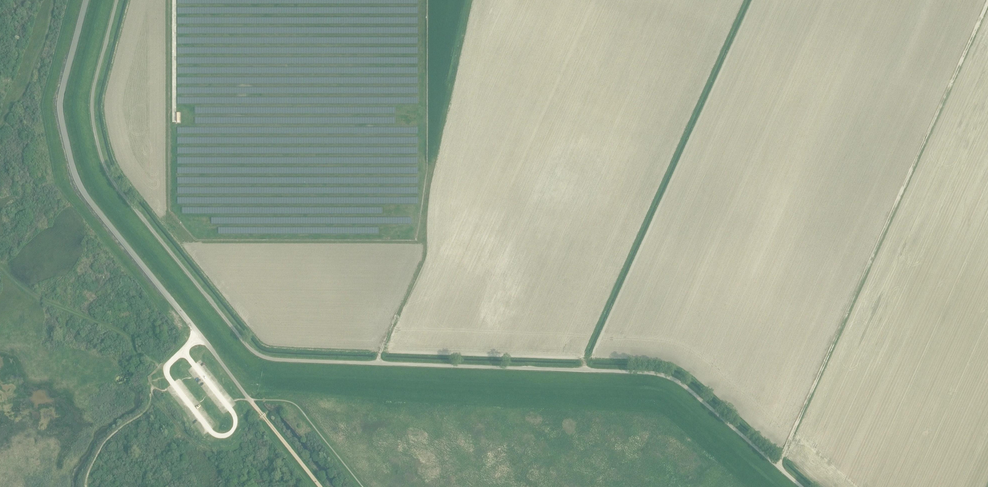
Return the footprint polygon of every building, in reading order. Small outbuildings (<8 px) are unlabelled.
[(219,380),(214,385),(218,389),(222,384),(219,380)]
